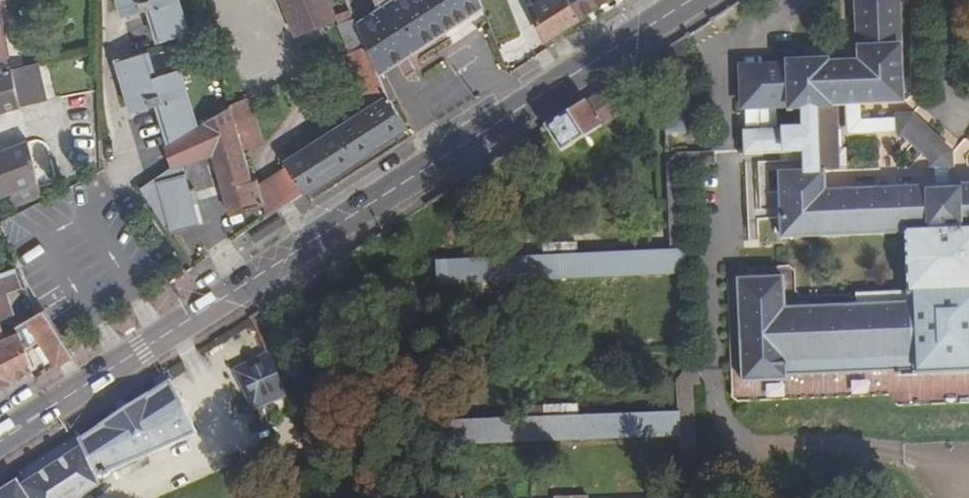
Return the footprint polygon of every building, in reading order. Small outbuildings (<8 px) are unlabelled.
[(155,39),(184,26),(177,0),(114,0),(118,15),(146,3),(155,39)] [(294,36),(331,20),(323,0),(279,0),(294,36)] [(390,0),(372,0),(376,9),(390,0)] [(376,9),(406,58),(483,7),(480,0),(390,0),(376,9)] [(569,0),(543,0),(529,9),(542,42),(566,27),(579,19),(569,0)] [(579,19),(608,0),(569,0),(579,19)] [(825,171),(838,171),(835,105),(846,105),(861,104),(903,103),(900,0),(858,0),(859,64),(829,65),(829,62),(786,63),(786,67),(765,67),(765,66),(739,67),(741,110),(760,110),(760,131),(745,132),(745,155),(803,153),(804,174),(780,174),(783,238),(891,235),(891,246),(895,245),(897,292),(843,294),(843,308),(785,311),(783,279),(739,281),(743,382),(968,372),(968,187),(950,188),(935,188),(825,193),(825,171)] [(406,58),(376,9),(367,15),(356,21),(378,76),(390,68),(406,58)] [(386,95),(378,76),(356,21),(355,17),(353,18),(338,24),(347,52),(346,53),(367,107),(336,128),(356,160),(407,127),(386,95)] [(0,31),(0,69),(8,66),(0,31)] [(686,38),(665,52),(666,135),(687,135),(686,38)] [(154,104),(167,143),(197,124),(176,68),(150,74),(144,49),(115,60),(127,111),(154,104)] [(0,69),(0,110),(19,105),(19,103),(42,97),(35,65),(9,70),(8,66),(0,69)] [(604,91),(548,127),(564,150),(620,114),(604,91)] [(230,104),(244,148),(261,142),(247,99),(230,104)] [(253,179),(244,148),(230,104),(197,124),(167,143),(165,144),(162,146),(170,167),(179,164),(211,153),(228,212),(264,203),(258,178),(253,179)] [(934,169),(935,188),(950,188),(950,169),(954,169),(953,153),(912,114),(896,115),(896,119),(861,120),(861,104),(846,105),(847,137),(896,135),(896,139),(904,139),(929,163),(929,169),(934,169)] [(304,193),(356,160),(336,128),(284,161),(304,193)] [(35,181),(25,142),(0,153),(0,195),(35,181)] [(874,167),(874,147),(860,147),(861,168),(874,167)] [(669,252),(686,252),(683,170),(714,169),(714,154),(678,154),(666,166),(669,252)] [(268,216),(304,193),(284,161),(258,178),(264,203),(268,216)] [(197,220),(179,164),(170,167),(138,186),(166,227),(197,220)] [(542,257),(527,258),(437,262),(438,286),(686,275),(686,252),(669,252),(578,256),(578,244),(542,246),(542,257)] [(542,257),(542,246),(527,246),(527,258),(542,257)] [(0,271),(0,317),(12,313),(5,290),(23,285),(14,266),(0,271)] [(36,314),(0,337),(0,348),(11,381),(32,369),(25,349),(40,340),(55,366),(72,356),(67,348),(43,310),(36,314)] [(11,381),(0,348),(0,388),(11,381)] [(252,413),(286,398),(267,355),(233,371),(252,413)] [(677,416),(680,415),(680,435),(677,435),(680,497),(697,497),(693,386),(699,386),(698,369),(685,370),(675,381),(677,416)] [(865,377),(846,381),(848,394),(868,390),(865,377)] [(83,446),(96,477),(194,434),(169,382),(81,440),(83,446)] [(446,441),(677,435),(680,435),(680,415),(677,416),(446,422),(446,441)] [(83,446),(20,487),(16,482),(0,492),(0,497),(79,497),(100,485),(96,477),(83,446)]
